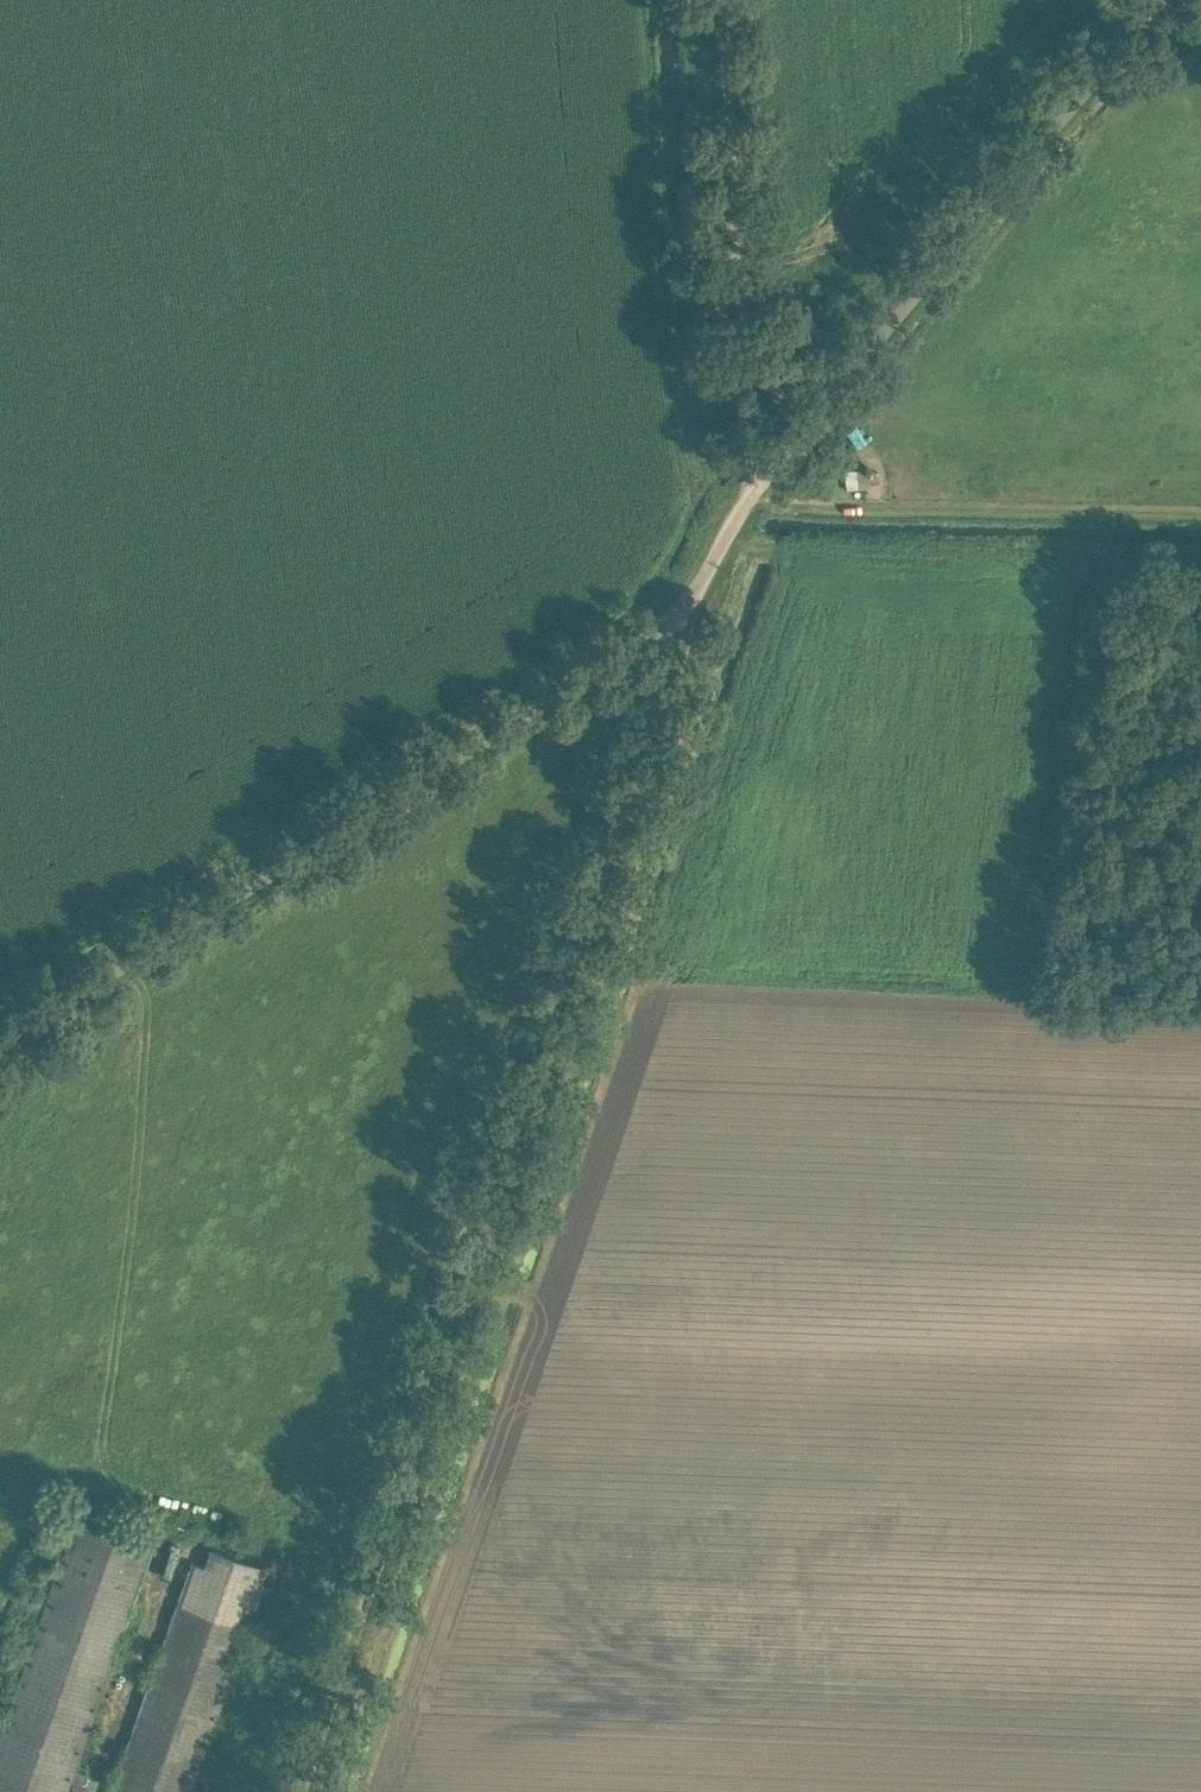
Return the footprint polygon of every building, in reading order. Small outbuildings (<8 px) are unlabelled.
[(847,490),(872,488),(869,465),(844,469),(847,490)] [(75,1766),(155,1543),(78,1515),(0,1736),(0,1791),(66,1791),(70,1781),(81,1785),(87,1770),(75,1766)] [(248,1626),(266,1580),(278,1584),(282,1572),(210,1545),(204,1563),(194,1560),(180,1601),(112,1791),(189,1791),(248,1626)]
